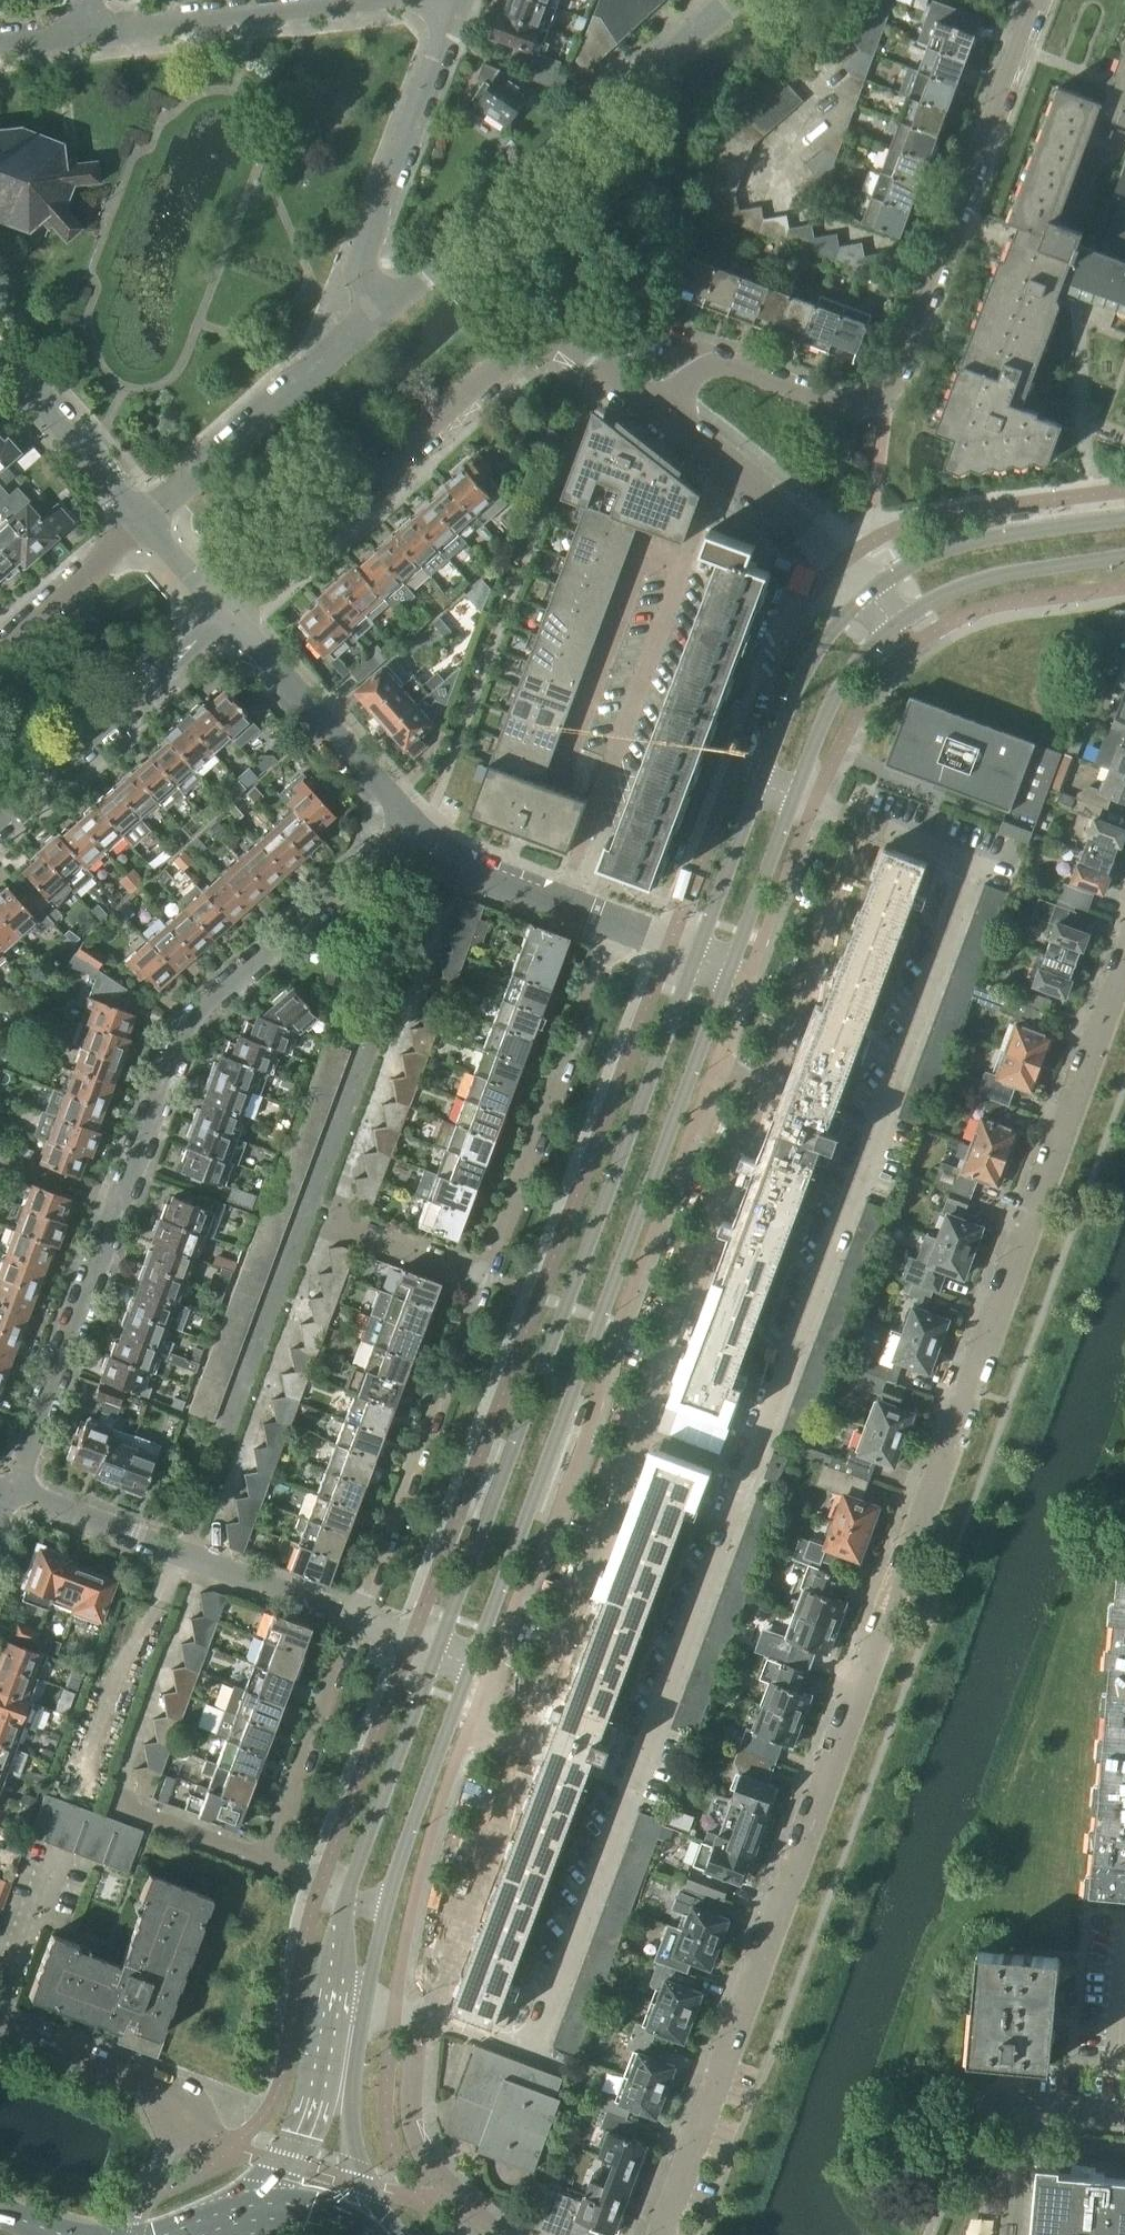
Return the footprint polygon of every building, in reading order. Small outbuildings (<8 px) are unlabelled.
[(501,14),(541,30),(550,7),(531,0),(511,0),(509,0),(506,0),(501,14)] [(594,15),(593,14),(576,60),(587,71),(666,0),(600,0),(594,15)] [(870,25),(883,29),(894,0),(876,0),(861,13),(870,25)] [(918,42),(929,46),(967,59),(975,37),(976,34),(974,33),(974,34),(954,27),(960,11),(933,1),(923,28),(918,42)] [(541,30),(501,14),(492,38),(535,55),(538,56),(542,44),(537,42),(541,30)] [(578,15),(574,24),(573,28),(582,32),(587,17),(578,15)] [(852,39),(861,50),(873,54),(883,29),(870,25),(852,39)] [(929,46),(919,71),(958,84),(957,84),(966,62),(967,59),(929,46)] [(843,64),(851,75),(864,79),(873,54),(861,50),(843,64)] [(1103,104),(1098,115),(1106,118),(1124,125),(1124,55),(1122,54),(1115,73),(1119,75),(1112,94),(1107,92),(1103,103),(1103,104)] [(535,55),(530,69),(527,77),(562,91),(567,77),(552,71),(555,62),(538,56),(535,55)] [(476,81),(482,85),(472,100),(509,125),(525,104),(527,104),(528,104),(530,104),(531,103),(532,103),(533,101),(534,100),(534,99),(534,97),(533,96),(533,94),(532,93),(521,86),(520,88),(506,78),(507,75),(482,65),(476,81)] [(899,92),(910,96),(948,109),(956,87),(957,87),(958,84),(919,71),(909,67),(899,92)] [(834,89),(842,100),(855,104),(864,79),(851,75),(834,89)] [(785,80),(775,89),(793,109),(803,101),(785,80)] [(1013,238),(1005,260),(999,263),(995,273),(997,278),(992,280),(988,291),(991,295),(986,298),(982,308),(984,313),(979,315),(975,326),(978,331),(973,333),(969,343),(971,348),(966,350),(962,361),(964,366),(960,368),(956,378),(958,383),(953,385),(949,396),(951,401),(947,403),(943,413),(945,418),(940,420),(936,431),(956,438),(945,467),(960,473),(965,470),(967,465),(981,470),(986,468),(988,463),(1002,468),(1007,466),(1009,461),(1022,466),(1027,464),(1030,459),(1043,464),(1049,461),(1063,424),(1038,415),(1039,412),(1023,406),(1027,393),(1025,388),(1030,386),(1034,376),(1032,371),(1037,369),(1040,358),(1038,353),(1043,351),(1047,341),(1045,336),(1050,333),(1054,323),(1051,318),(1056,316),(1060,306),(1057,299),(1061,290),(1079,244),(1084,231),(1082,231),(1081,233),(1058,224),(1059,222),(1058,222),(1094,127),(1104,121),(1106,118),(1098,115),(1103,104),(1103,103),(1059,86),(1058,88),(1060,89),(1050,114),(1049,115),(1050,115),(1040,141),(1040,140),(1039,141),(1040,142),(1030,167),(1029,168),(1030,168),(1021,194),(1020,193),(1019,195),(1020,195),(1011,220),(1009,220),(1008,221),(1019,226),(1014,238),(1013,238)] [(775,89),(765,98),(783,118),(793,109),(775,89)] [(910,96),(901,121),(939,134),(947,112),(948,109),(910,96)] [(765,98),(756,107),(773,127),(783,118),(765,98)] [(824,114),(833,125),(845,129),(855,104),(842,100),(824,114)] [(756,107),(746,116),(763,136),(773,127),(756,107)] [(746,116),(736,125),(754,145),(763,136),(746,116)] [(896,134),(891,146),(930,159),(929,159),(938,137),(939,134),(901,121),(892,118),(887,131),(896,134)] [(717,142),(716,145),(749,157),(753,145),(754,145),(736,125),(717,142)] [(815,139),(824,150),(836,154),(845,129),(833,125),(815,139)] [(27,231),(39,220),(48,230),(51,227),(65,243),(81,228),(64,208),(72,186),(99,182),(96,161),(75,163),(75,158),(62,160),(60,144),(19,129),(0,131),(0,220),(27,231)] [(890,150),(882,170),(920,184),(928,162),(929,162),(930,159),(891,146),(885,143),(883,148),(890,150)] [(716,145),(711,157),(744,169),(749,157),(716,145)] [(806,164),(814,175),(827,179),(836,154),(824,150),(806,164)] [(711,157),(707,170),(740,182),(744,169),(711,157)] [(1079,244),(1061,290),(1069,293),(1068,296),(1076,299),(1078,296),(1124,314),(1124,165),(1112,201),(1118,204),(1101,252),(1084,245),(1079,244)] [(881,175),(873,196),(911,209),(919,186),(920,184),(882,170),(876,168),(874,172),(881,175)] [(740,182),(707,170),(702,182),(735,194),(737,188),(740,182)] [(827,179),(814,175),(796,189),(806,200),(817,205),(827,179)] [(693,206),(735,222),(740,209),(737,195),(735,194),(702,182),(693,206)] [(911,209),(873,196),(866,193),(865,197),(871,200),(863,222),(899,235),(899,236),(901,237),(902,234),(901,234),(910,211),(911,209)] [(735,222),(760,231),(765,218),(762,205),(740,209),(735,222)] [(760,231),(785,240),(790,228),(787,214),(765,218),(760,231)] [(785,240),(810,250),(815,237),(812,224),(790,228),(785,240)] [(810,250),(835,259),(840,246),(837,232),(815,237),(810,250)] [(835,259),(860,268),(865,255),(862,242),(840,246),(835,259)] [(865,255),(860,268),(885,278),(889,266),(887,251),(865,255)] [(702,305),(703,306),(718,268),(721,260),(707,254),(704,263),(692,258),(679,294),(678,293),(677,296),(680,297),(680,296),(693,301),(702,304),(702,305)] [(727,314),(728,315),(745,269),(732,264),(729,272),(718,268),(703,306),(705,306),(705,305),(718,311),(727,314)] [(752,324),(753,324),(768,286),(771,278),(745,269),(728,315),(729,315),(730,315),(752,323),(752,324)] [(777,333),(778,334),(793,296),(795,289),(791,287),(789,294),(768,286),(753,324),(755,325),(755,324),(768,329),(777,332),(777,333)] [(802,343),(803,343),(818,305),(817,305),(793,296),(778,334),(780,334),(780,333),(802,342),(802,343)] [(827,352),(828,352),(846,306),(820,297),(817,305),(818,305),(803,343),(805,344),(805,343),(818,348),(827,351),(827,352)] [(846,306),(828,352),(830,353),(830,352),(843,357),(852,360),(852,361),(855,362),(856,360),(855,360),(868,324),(871,315),(846,306)] [(585,506),(638,525),(684,542),(701,494),(594,410),(562,497),(585,506)] [(17,453),(6,439),(2,443),(0,441),(0,468),(17,453)] [(455,478),(446,485),(480,522),(482,520),(485,524),(510,502),(499,490),(501,489),(489,475),(481,483),(479,481),(482,479),(481,478),(485,475),(474,462),(467,468),(466,467),(465,469),(462,466),(452,475),(455,478)] [(446,485),(429,501),(458,533),(470,523),(474,527),(480,522),(446,485)] [(6,522),(36,554),(63,530),(72,521),(57,504),(47,513),(42,517),(16,489),(7,498),(0,490),(0,515),(6,522)] [(429,501),(410,518),(439,550),(448,560),(467,543),(458,533),(429,501)] [(585,506),(576,531),(629,550),(638,525),(585,506)] [(410,518),(392,534),(421,567),(439,550),(410,518)] [(17,571),(36,554),(6,522),(0,528),(0,553),(17,571)] [(756,545),(749,542),(753,533),(727,523),(723,533),(711,528),(703,549),(721,556),(711,582),(615,841),(611,840),(611,839),(609,838),(600,862),(654,883),(655,881),(654,881),(723,696),(769,573),(769,574),(770,572),(749,564),(751,561),(750,561),(756,545)] [(576,531),(567,556),(619,575),(629,550),(576,531)] [(392,534),(374,551),(403,583),(404,582),(421,567),(392,534)] [(374,551),(356,567),(382,596),(394,609),(413,592),(404,582),(403,583),(374,551)] [(1,574),(5,579),(8,579),(17,571),(0,553),(0,575),(1,574)] [(567,556),(557,581),(610,600),(619,575),(567,556)] [(345,571),(336,580),(365,612),(382,596),(356,567),(349,573),(345,571)] [(493,570),(483,579),(491,589),(497,575),(493,570)] [(491,589),(483,579),(466,594),(481,611),(491,589)] [(327,593),(320,599),(357,639),(356,638),(373,622),(364,612),(365,612),(336,580),(326,589),(327,593)] [(557,581),(548,606),(601,625),(610,600),(557,581)] [(448,582),(441,588),(451,600),(459,594),(448,582)] [(451,600),(441,588),(433,594),(444,607),(451,600)] [(357,639),(320,599),(319,599),(322,603),(314,611),(309,609),(303,615),(304,619),(302,622),(313,634),(309,638),(324,655),(328,651),(335,659),(357,639)] [(548,606),(539,631),(591,650),(601,625),(548,606)] [(1123,615),(1123,610),(1113,609),(1110,619),(1115,621),(1123,615)] [(453,630),(441,617),(440,617),(434,623),(446,636),(453,630)] [(539,631),(530,656),(582,675),(591,650),(539,631)] [(378,645),(376,647),(369,653),(370,653),(379,664),(388,655),(378,645)] [(379,664),(370,653),(350,671),(359,681),(379,664)] [(530,656),(520,681),(573,700),(582,675),(530,656)] [(362,702),(371,712),(411,676),(395,657),(357,691),(364,698),(362,702)] [(1117,684),(1124,687),(1124,661),(1117,684)] [(460,666),(445,680),(390,728),(396,735),(395,739),(401,746),(405,745),(411,752),(424,741),(421,737),(423,735),(422,734),(430,727),(433,717),(426,708),(436,699),(447,704),(461,667),(460,666)] [(383,720),(390,728),(445,680),(438,672),(424,684),(414,673),(411,676),(371,712),(379,721),(383,720)] [(520,681),(511,706),(564,725),(573,700),(520,681)] [(202,705),(201,705),(228,735),(227,735),(230,738),(249,721),(247,719),(248,715),(242,707),(238,708),(239,704),(235,705),(236,701),(230,694),(226,695),(223,692),(205,708),(202,705)] [(1112,729),(1124,734),(1124,694),(1112,729)] [(950,743),(960,714),(946,709),(910,695),(896,733),(885,763),(924,778),(931,758),(929,757),(937,738),(950,743)] [(182,720),(181,720),(209,751),(227,735),(228,735),(201,705),(201,706),(197,705),(190,711),(190,716),(184,721),(182,720)] [(511,706),(502,731),(555,750),(564,725),(511,706)] [(1037,820),(1042,806),(1049,788),(1062,752),(1054,749),(1036,742),(1002,730),(960,714),(950,743),(937,738),(929,757),(931,758),(924,778),(935,782),(947,787),(948,787),(988,802),(1007,809),(1010,810),(1036,820),(1037,820)] [(165,738),(194,771),(200,777),(217,761),(209,751),(181,720),(180,721),(182,723),(176,728),(172,727),(165,733),(165,738)] [(1112,729),(1107,743),(1117,747),(1114,757),(1116,757),(1112,768),(1124,773),(1124,734),(1112,729)] [(502,731),(490,763),(543,782),(555,750),(502,731)] [(147,755),(147,756),(176,787),(194,771),(165,738),(156,747),(157,752),(150,757),(149,755),(147,755)] [(1065,751),(1077,756),(1082,742),(1070,738),(1065,751)] [(254,763),(261,772),(262,772),(274,762),(266,752),(254,763)] [(1051,787),(1061,791),(1074,758),(1064,754),(1051,787)] [(132,773),(131,774),(158,803),(176,787),(147,756),(147,757),(149,759),(142,764),(138,763),(131,769),(132,773)] [(543,782),(490,763),(471,815),(512,830),(512,832),(513,832),(514,830),(527,834),(526,837),(527,837),(527,836),(569,851),(588,799),(575,794),(543,782)] [(1102,807),(1107,809),(1112,795),(1124,800),(1124,773),(1112,768),(1107,782),(1105,781),(1101,791),(1090,787),(1079,794),(1077,798),(1102,807)] [(247,769),(236,779),(244,788),(256,778),(247,769)] [(113,788),(111,788),(140,820),(158,803),(131,774),(130,775),(126,773),(119,779),(120,784),(114,790),(113,788)] [(286,804),(292,811),(293,811),(319,841),(320,840),(320,841),(321,840),(317,835),(327,826),(328,826),(329,825),(325,822),(332,815),(303,783),(306,780),(301,774),(278,795),(286,804)] [(244,788),(236,779),(224,789),(233,798),(244,788)] [(96,806),(94,806),(121,836),(133,826),(142,836),(149,829),(140,820),(111,788),(111,790),(112,791),(106,797),(101,795),(95,801),(96,806)] [(251,788),(245,794),(254,803),(260,798),(251,788)] [(1042,806),(1050,809),(1053,803),(1095,818),(1085,845),(1079,843),(1077,847),(1083,850),(1112,860),(1118,844),(1121,845),(1124,834),(1124,829),(1098,819),(1102,807),(1077,798),(1049,788),(1042,806)] [(212,805),(198,816),(204,823),(218,811),(212,805)] [(233,805),(227,811),(236,820),(242,814),(233,805)] [(76,821),(75,821),(103,853),(121,836),(94,806),(94,808),(89,806),(83,812),(84,817),(78,823),(76,821)] [(292,811),(275,827),(302,857),(300,854),(306,849),(310,849),(319,841),(293,811),(292,811)] [(209,828),(218,837),(220,840),(228,833),(217,820),(209,828)] [(65,828),(56,836),(85,869),(103,853),(75,821),(74,822),(76,824),(70,830),(65,828)] [(275,827),(257,843),(282,871),(287,866),(291,866),(301,857),(301,858),(302,857),(275,827)] [(1033,832),(1029,842),(1043,847),(1046,837),(1033,832)] [(45,846),(37,853),(66,886),(67,885),(64,882),(81,866),(84,870),(85,869),(56,836),(55,837),(51,836),(44,842),(45,846)] [(164,847),(171,855),(182,845),(174,837),(164,847)] [(197,838),(191,844),(200,853),(206,848),(197,838)] [(257,843),(238,860),(266,890),(266,889),(264,887),(269,882),(273,883),(283,873),(283,874),(284,873),(282,871),(257,843)] [(818,1026),(794,1091),(787,1109),(778,1134),(771,1154),(755,1196),(742,1232),(730,1262),(716,1302),(704,1334),(693,1362),(680,1398),(693,1402),(722,1413),(723,1413),(723,1412),(732,1416),(733,1416),(740,1398),(744,1386),(734,1382),(735,1382),(733,1381),(733,1382),(729,1380),(736,1361),(756,1307),(778,1248),(793,1208),(814,1154),(830,1159),(834,1149),(843,1125),(826,1119),(830,1110),(859,1032),(878,978),(911,891),(915,893),(914,893),(916,894),(916,893),(926,897),(930,885),(937,867),(927,864),(927,863),(928,862),(885,846),(878,865),(861,911),(834,984),(827,1002),(818,1026)] [(1112,860),(1083,850),(1073,880),(1074,881),(1073,885),(1065,882),(1059,899),(1087,910),(1094,893),(1093,892),(1094,888),(1104,892),(1110,876),(1106,875),(1112,860)] [(173,860),(182,870),(192,860),(183,851),(179,854),(173,860)] [(39,891),(31,898),(54,923),(61,916),(52,905),(60,897),(57,894),(66,886),(37,853),(29,860),(30,866),(22,873),(39,891)] [(238,860),(221,876),(246,903),(251,898),(255,899),(265,890),(266,890),(238,860)] [(119,882),(128,893),(129,894),(142,882),(132,871),(119,882)] [(221,876),(202,893),(227,920),(233,915),(236,916),(246,906),(247,907),(248,906),(246,903),(221,876)] [(985,883),(980,897),(1005,906),(1010,893),(985,883)] [(138,893),(146,902),(155,894),(147,885),(138,893)] [(31,898),(27,894),(18,901),(6,887),(0,893),(0,919),(15,936),(26,926),(29,929),(33,932),(36,933),(40,933),(44,931),(54,923),(31,898)] [(202,893),(184,909),(211,939),(211,938),(209,936),(215,931),(218,932),(228,923),(229,923),(230,922),(227,920),(202,893)] [(980,897),(975,910),(1000,920),(1005,906),(980,897)] [(1057,922),(1046,953),(1076,964),(1076,963),(1075,962),(1080,948),(1083,949),(1089,933),(1070,926),(1076,910),(1040,897),(1034,913),(1057,922)] [(457,904),(460,927),(473,932),(478,919),(483,906),(470,902),(457,904)] [(89,911),(97,921),(105,914),(97,904),(89,911)] [(124,904),(111,916),(120,925),(133,913),(124,904)] [(184,909),(166,926),(193,955),(191,952),(196,948),(200,948),(210,939),(211,939),(184,909)] [(975,910),(970,923),(995,933),(1000,920),(975,910)] [(1,955),(8,949),(5,946),(15,936),(0,919),(0,954),(1,955)] [(492,924),(478,919),(473,932),(484,936),(487,929),(492,924)] [(527,929),(520,949),(558,963),(558,962),(557,962),(566,939),(567,937),(565,936),(565,937),(551,931),(540,927),(523,921),(520,926),(527,929)] [(970,923),(965,936),(990,945),(995,933),(970,923)] [(166,926),(148,942),(175,970),(192,955),(192,956),(193,955),(166,926)] [(447,929),(451,953),(464,958),(469,944),(473,932),(460,927),(447,929)] [(484,936),(473,932),(469,944),(482,949),(482,942),(484,936)] [(965,936),(960,949),(986,958),(990,945),(965,936)] [(103,957),(82,942),(74,954),(96,968),(103,957)] [(175,970),(148,942),(124,963),(137,978),(143,973),(156,988),(175,970)] [(519,952),(510,974),(548,988),(549,987),(548,987),(556,965),(557,965),(558,963),(520,949),(509,945),(508,948),(519,952)] [(323,981),(338,986),(349,956),(335,950),(323,981)] [(1076,964),(1046,953),(1038,950),(1027,980),(1038,985),(1066,996),(1072,979),(1069,978),(1074,964),(1075,964),(1076,964)] [(437,955),(441,977),(454,982),(464,958),(451,953),(437,955)] [(80,1021),(127,1039),(135,1017),(132,1015),(132,1014),(123,1010),(129,993),(130,993),(130,992),(74,954),(66,966),(96,977),(80,1021)] [(510,974),(501,999),(539,1013),(539,1012),(547,989),(548,990),(548,988),(510,974)] [(22,981),(25,985),(33,994),(39,989),(28,976),(22,981)] [(432,1002),(445,1008),(454,982),(441,977),(428,979),(432,1002)] [(1020,1001),(976,985),(971,997),(970,1000),(1002,1011),(1031,1021),(1036,1007),(1020,1001)] [(256,1015),(298,1031),(316,1016),(304,1002),(308,998),(297,986),(293,990),(291,989),(287,992),(285,990),(271,1002),(274,1004),(260,1016),(256,1015)] [(1020,1001),(1036,1007),(1048,1011),(1053,999),(1024,988),(1020,1001)] [(501,999),(492,1024),(530,1038),(530,1037),(538,1014),(539,1013),(501,999)] [(419,1004),(423,1027),(436,1032),(445,1008),(432,1002),(419,1004)] [(6,1016),(13,1023),(22,1015),(15,1007),(6,1016)] [(29,1011),(19,1022),(26,1028),(36,1017),(29,1011)] [(239,1035),(238,1035),(285,1052),(293,1030),(298,1032),(298,1031),(256,1015),(253,1024),(246,1022),(241,1036),(239,1035)] [(82,1048),(123,1063),(128,1048),(124,1047),(127,1039),(80,1021),(78,1020),(69,1043),(82,1048)] [(492,1024),(482,1049),(520,1062),(521,1062),(520,1062),(529,1039),(529,1040),(530,1038),(492,1024)] [(1008,1051),(1045,1064),(1050,1048),(1048,1047),(1051,1037),(1018,1025),(1008,1051)] [(410,1029),(414,1052),(426,1057),(436,1032),(423,1027),(410,1029)] [(13,1032),(4,1042),(11,1048),(20,1037),(13,1032)] [(221,1054),(220,1055),(267,1072),(275,1050),(284,1053),(285,1052),(238,1035),(235,1044),(228,1041),(223,1055),(221,1054)] [(325,1042),(321,1054),(345,1063),(350,1051),(325,1042)] [(82,1048),(73,1071),(110,1085),(113,1076),(117,1077),(123,1063),(82,1048)] [(482,1049),(473,1074),(511,1087),(519,1064),(520,1065),(520,1062),(482,1049)] [(944,1068),(942,1075),(940,1080),(969,1090),(1008,1104),(1016,1084),(1032,1090),(1036,1079),(1039,1080),(1045,1064),(1008,1051),(999,1078),(988,1074),(985,1082),(944,1068)] [(400,1054),(404,1077),(417,1082),(426,1057),(414,1052),(400,1054)] [(321,1054),(316,1066),(341,1076),(345,1063),(321,1054)] [(213,1062),(208,1076),(248,1091),(257,1069),(266,1073),(267,1072),(220,1055),(217,1064),(213,1062)] [(316,1066),(311,1079),(336,1088),(341,1076),(316,1066)] [(73,1071),(65,1094),(105,1110),(111,1094),(107,1093),(110,1085),(73,1071)] [(473,1074),(464,1099),(502,1113),(502,1112),(502,1111),(510,1089),(510,1090),(511,1087),(473,1074)] [(207,1092),(203,1101),(239,1115),(248,1091),(208,1076),(203,1091),(207,1092)] [(278,1086),(294,1092),(297,1083),(281,1077),(278,1086)] [(391,1079),(395,1102),(408,1107),(417,1082),(404,1077),(391,1079)] [(311,1079),(307,1091),(332,1100),(336,1088),(311,1079)] [(307,1091),(302,1103),(327,1113),(332,1100),(307,1091)] [(65,1094),(56,1117),(97,1132),(97,1131),(93,1130),(96,1122),(100,1124),(105,1110),(65,1094)] [(464,1099),(454,1124),(492,1138),(493,1137),(492,1137),(501,1114),(502,1113),(464,1099)] [(239,1115),(203,1101),(200,1109),(196,1108),(191,1123),(231,1138),(239,1115)] [(381,1104),(385,1127),(398,1132),(408,1107),(395,1102),(381,1104)] [(302,1103),(298,1116),(322,1125),(327,1113),(302,1103)] [(983,1119),(974,1145),(1010,1158),(1016,1143),(1013,1141),(1017,1131),(1000,1125),(1004,1114),(994,1110),(990,1122),(983,1119)] [(33,1134),(48,1140),(89,1155),(89,1154),(92,1154),(96,1144),(94,1141),(97,1132),(56,1117),(41,1111),(33,1134)] [(298,1116),(293,1128),(318,1137),(322,1125),(298,1116)] [(273,1127),(286,1132),(290,1123),(277,1118),(273,1127)] [(449,1139),(445,1149),(483,1163),(483,1162),(491,1139),(492,1139),(492,1138),(454,1124),(443,1119),(437,1135),(449,1139)] [(186,1147),(223,1160),(227,1161),(235,1164),(243,1143),(231,1138),(191,1123),(186,1137),(189,1138),(186,1147)] [(267,1135),(280,1140),(283,1131),(270,1127),(267,1135)] [(372,1129),(376,1152),(389,1157),(398,1132),(385,1127),(372,1129)] [(293,1128),(288,1141),(313,1150),(318,1137),(293,1128)] [(89,1155),(48,1140),(39,1163),(76,1177),(79,1168),(83,1170),(89,1155)] [(941,1162),(934,1182),(972,1196),(979,1177),(998,1184),(1002,1174),(1004,1175),(1010,1158),(974,1145),(964,1171),(941,1162)] [(17,1155),(29,1160),(32,1152),(20,1147),(17,1155)] [(227,1161),(223,1160),(186,1147),(181,1162),(185,1163),(181,1172),(224,1188),(228,1176),(222,1174),(227,1161)] [(445,1149),(436,1174),(474,1188),(474,1187),(482,1164),(483,1163),(445,1149)] [(363,1154),(367,1177),(380,1182),(389,1157),(376,1152),(363,1154)] [(415,1195),(426,1199),(464,1213),(465,1212),(464,1212),(473,1189),(473,1190),(474,1188),(436,1174),(424,1170),(415,1195)] [(380,1182),(367,1177),(353,1179),(357,1203),(370,1207),(380,1182)] [(949,1216),(941,1239),(973,1250),(977,1241),(980,1240),(983,1232),(981,1229),(982,1226),(963,1219),(972,1196),(934,1182),(933,1183),(944,1188),(952,1191),(943,1213),(949,1216)] [(32,1184),(23,1207),(64,1222),(69,1208),(65,1207),(68,1198),(32,1184)] [(232,1188),(227,1200),(251,1209),(255,1196),(232,1188)] [(166,1203),(160,1219),(209,1237),(218,1215),(219,1215),(223,1204),(199,1195),(195,1205),(172,1196),(169,1205),(166,1203)] [(464,1213),(426,1199),(417,1224),(428,1228),(428,1229),(438,1233),(439,1232),(453,1238),(452,1238),(455,1239),(455,1237),(455,1236),(463,1214),(464,1215),(464,1213)] [(23,1207),(15,1230),(55,1244),(58,1237),(62,1237),(65,1227),(63,1224),(64,1222),(23,1207)] [(862,1214),(857,1227),(882,1237),(887,1224),(862,1214)] [(261,1215),(256,1227),(281,1236),(286,1224),(261,1215)] [(209,1237),(160,1219),(160,1220),(156,1220),(152,1231),(154,1233),(151,1242),(192,1257),(200,1234),(209,1237)] [(15,1230),(6,1253),(43,1266),(46,1259),(50,1260),(55,1244),(15,1230)] [(908,1281),(933,1290),(936,1291),(945,1269),(964,1276),(965,1273),(969,1273),(971,1265),(969,1261),(973,1250),(941,1239),(927,1234),(926,1235),(924,1234),(921,1242),(923,1245),(924,1249),(923,1252),(922,1256),(920,1258),(918,1261),(914,1262),(911,1263),(907,1263),(901,1278),(908,1281)] [(252,1239),(247,1252),(272,1261),(277,1249),(252,1239)] [(148,1250),(143,1265),(183,1280),(192,1257),(151,1242),(155,1244),(152,1252),(148,1250)] [(328,1249),(331,1272),(344,1277),(354,1252),(341,1247),(328,1249)] [(247,1252),(243,1264),(268,1273),(272,1261),(247,1252)] [(0,1270),(0,1277),(38,1290),(43,1277),(39,1276),(43,1266),(6,1253),(0,1270)] [(213,1265),(221,1268),(231,1272),(235,1262),(216,1255),(213,1265)] [(243,1264),(238,1277),(263,1286),(268,1273),(243,1264)] [(141,1280),(138,1289),(175,1302),(183,1280),(143,1265),(138,1279),(141,1280)] [(399,1273),(391,1294),(429,1308),(430,1306),(429,1306),(437,1284),(438,1284),(439,1282),(437,1281),(436,1282),(422,1277),(422,1276),(412,1272),(411,1273),(394,1266),(392,1270),(399,1273)] [(221,1268),(212,1291),(222,1295),(231,1272),(221,1268)] [(318,1274),(322,1297),(335,1302),(344,1277),(331,1272),(318,1274)] [(26,1312),(29,1304),(33,1305),(38,1290),(0,1277),(0,1303),(26,1312)] [(238,1277),(234,1289),(258,1298),(263,1286),(238,1277)] [(914,1307),(905,1332),(939,1344),(943,1334),(946,1333),(949,1326),(947,1322),(948,1319),(925,1311),(933,1290),(908,1281),(904,1292),(918,1297),(914,1307)] [(131,1296),(126,1311),(166,1326),(172,1311),(193,1319),(197,1311),(175,1303),(175,1302),(138,1289),(135,1297),(131,1296)] [(234,1289),(229,1301),(254,1310),(258,1298),(234,1289)] [(222,1295),(212,1291),(207,1303),(218,1307),(222,1295)] [(391,1294),(382,1319),(419,1333),(420,1331),(428,1309),(429,1309),(429,1308),(391,1294)] [(309,1299),(313,1322),(326,1327),(335,1302),(322,1297),(309,1299)] [(229,1301),(224,1314),(249,1323),(254,1310),(229,1301)] [(21,1336),(26,1323),(23,1321),(26,1312),(0,1303),(0,1329),(21,1336)] [(124,1326),(121,1335),(168,1352),(172,1342),(161,1339),(166,1326),(126,1311),(121,1325),(124,1326)] [(224,1314),(220,1326),(245,1335),(249,1323),(224,1314)] [(380,1323),(372,1344),(410,1358),(411,1356),(410,1356),(419,1334),(419,1333),(382,1319),(375,1316),(373,1321),(380,1323)] [(300,1324),(304,1347),(317,1352),(326,1327),(313,1322),(300,1324)] [(220,1326),(215,1338),(240,1348),(245,1335),(220,1326)] [(9,1358),(12,1350),(16,1352),(21,1336),(0,1329),(0,1354),(9,1358)] [(939,1344),(905,1332),(896,1359),(929,1371),(930,1368),(934,1368),(937,1360),(935,1356),(939,1344)] [(114,1342),(109,1357),(149,1372),(155,1357),(195,1372),(198,1364),(198,1363),(190,1360),(168,1352),(121,1335),(118,1343),(114,1342)] [(215,1338),(211,1351),(236,1360),(240,1348),(215,1338)] [(363,1369),(400,1384),(401,1384),(402,1381),(401,1381),(409,1359),(410,1359),(410,1358),(372,1344),(365,1342),(364,1346),(371,1348),(363,1369)] [(290,1349),(294,1372),(307,1377),(317,1352),(304,1347),(290,1349)] [(190,1360),(198,1363),(202,1351),(195,1348),(190,1360)] [(211,1351),(206,1363),(231,1372),(236,1360),(211,1351)] [(4,1382),(9,1369),(6,1367),(9,1358),(0,1354),(0,1380),(4,1382)] [(862,1371),(896,1383),(902,1368),(868,1356),(862,1371)] [(149,1372),(109,1357),(105,1358),(101,1368),(103,1371),(100,1380),(147,1397),(150,1388),(144,1385),(149,1372)] [(206,1363),(201,1376),(226,1385),(231,1372),(206,1363)] [(342,1390),(346,1391),(391,1409),(392,1407),(392,1406),(400,1384),(363,1369),(352,1365),(342,1390)] [(882,1394),(871,1427),(904,1439),(908,1428),(912,1427),(915,1419),(913,1416),(914,1413),(896,1407),(903,1385),(896,1383),(862,1371),(857,1385),(882,1394)] [(281,1374),(285,1397),(298,1402),(307,1377),(294,1372),(281,1374)] [(201,1376),(197,1388),(222,1397),(226,1385),(201,1376)] [(94,1397),(104,1401),(118,1406),(123,1393),(99,1384),(94,1397)] [(197,1388),(192,1400),(217,1410),(222,1397),(197,1388)] [(352,1398),(344,1419),(381,1434),(382,1434),(383,1431),(382,1431),(391,1409),(346,1391),(345,1396),(352,1398)] [(272,1399),(276,1422),(289,1427),(298,1402),(285,1397),(272,1399)] [(171,1406),(182,1410),(185,1401),(174,1398),(171,1406)] [(217,1410),(192,1400),(188,1413),(213,1422),(217,1410)] [(86,1417),(85,1421),(84,1422),(80,1421),(75,1434),(79,1436),(75,1447),(71,1445),(66,1459),(70,1460),(70,1461),(94,1470),(93,1475),(94,1475),(111,1428),(116,1415),(118,1406),(104,1401),(97,1421),(86,1417)] [(111,1428),(120,1431),(125,1419),(116,1415),(111,1428)] [(343,1423),(335,1445),(372,1459),(373,1459),(374,1457),(373,1456),(381,1434),(344,1419),(337,1417),(335,1421),(343,1423)] [(262,1424),(266,1447),(279,1452),(289,1427),(276,1422),(262,1424)] [(834,1456),(831,1465),(868,1478),(875,1458),(894,1465),(896,1462),(900,1461),(902,1453),(900,1450),(904,1439),(871,1427),(862,1452),(851,1448),(846,1460),(834,1456)] [(115,1483),(118,1484),(132,1447),(129,1446),(132,1436),(120,1431),(111,1428),(94,1475),(102,1478),(101,1482),(114,1487),(115,1483)] [(333,1448),(325,1471),(363,1485),(363,1484),(364,1482),(372,1459),(335,1445),(328,1442),(326,1446),(333,1448)] [(826,1464),(830,1465),(831,1465),(834,1456),(804,1445),(801,1455),(826,1464)] [(132,1447),(118,1484),(126,1487),(125,1491),(140,1496),(142,1491),(145,1491),(148,1482),(146,1479),(155,1456),(132,1447)] [(253,1449),(257,1472),(270,1477),(279,1452),(266,1447),(253,1449)] [(560,1719),(551,1744),(544,1763),(513,1846),(453,2008),(495,2024),(496,2022),(505,2026),(506,2026),(512,2008),(517,1996),(507,1992),(505,1991),(505,1992),(502,1990),(503,1985),(555,1846),(586,1763),(603,1769),(616,1735),(599,1729),(684,1501),(688,1503),(689,1504),(689,1503),(699,1507),(703,1495),(710,1477),(700,1474),(701,1472),(700,1472),(693,1470),(658,1456),(567,1701),(560,1719)] [(846,1495),(837,1520),(869,1532),(870,1531),(873,1532),(878,1519),(874,1518),(879,1507),(860,1500),(868,1478),(831,1465),(830,1465),(826,1464),(819,1481),(831,1485),(829,1489),(846,1495)] [(325,1471),(316,1495),(354,1509),(355,1507),(354,1507),(363,1485),(325,1471)] [(244,1474),(247,1497),(260,1502),(270,1477),(257,1472),(244,1474)] [(300,1515),(299,1518),(344,1535),(344,1534),(345,1534),(345,1532),(353,1509),(354,1509),(316,1495),(307,1518),(300,1515)] [(234,1500),(238,1522),(251,1527),(260,1502),(247,1497),(234,1500)] [(291,1541),(290,1543),(335,1560),(335,1559),(336,1557),(344,1535),(299,1518),(295,1528),(303,1531),(298,1543),(291,1541)] [(869,1532),(837,1520),(828,1543),(811,1537),(810,1541),(800,1537),(792,1558),(819,1568),(822,1560),(836,1566),(841,1555),(839,1554),(839,1552),(859,1559),(864,1547),(867,1548),(871,1536),(868,1535),(869,1532)] [(251,1527),(238,1522),(225,1525),(228,1548),(242,1553),(251,1527)] [(335,1560),(290,1543),(290,1545),(296,1548),(288,1570),(299,1574),(310,1578),(324,1583),(324,1584),(326,1584),(327,1582),(326,1581),(335,1560)] [(50,1600),(64,1563),(65,1559),(57,1556),(58,1555),(40,1548),(38,1553),(39,1553),(37,1557),(33,1556),(22,1586),(26,1588),(22,1600),(47,1609),(50,1600)] [(50,1600),(73,1609),(88,1568),(74,1563),(71,1565),(64,1563),(50,1600)] [(88,1568),(73,1609),(69,1619),(84,1625),(87,1619),(97,1623),(113,1581),(104,1578),(104,1576),(105,1574),(105,1573),(104,1571),(104,1570),(103,1568),(101,1567),(100,1566),(98,1566),(97,1566),(95,1566),(93,1567),(92,1568),(91,1569),(88,1568)] [(810,1566),(803,1587),(798,1600),(792,1598),(788,1610),(798,1614),(835,1627),(839,1616),(842,1617),(847,1604),(844,1603),(844,1602),(834,1598),(842,1577),(810,1566)] [(1097,1800),(1095,1823),(1093,1846),(1089,1893),(1089,1894),(1124,1897),(1124,1576),(1118,1575),(1117,1577),(1107,1685),(1105,1717),(1097,1800)] [(199,1593),(203,1617),(216,1622),(225,1596),(212,1591),(199,1593)] [(272,1613),(262,1639),(300,1653),(301,1652),(300,1651),(309,1629),(310,1627),(308,1626),(308,1627),(293,1621),(293,1620),(283,1616),(283,1617),(272,1613)] [(835,1627),(798,1614),(789,1638),(764,1629),(756,1652),(766,1656),(769,1657),(774,1658),(808,1670),(815,1649),(826,1653),(827,1650),(830,1651),(834,1639),(831,1638),(835,1627)] [(189,1619),(194,1642),(206,1647),(216,1622),(203,1617),(189,1619)] [(9,1637),(33,1645),(39,1630),(15,1621),(9,1637)] [(42,1649),(57,1654),(61,1644),(46,1638),(42,1649)] [(262,1639),(253,1664),(290,1678),(291,1678),(292,1676),(291,1676),(299,1654),(300,1654),(300,1653),(262,1639)] [(34,1679),(43,1654),(6,1640),(3,1649),(0,1649),(0,1666),(34,1679)] [(180,1644),(184,1667),(197,1672),(206,1647),(194,1642),(180,1644)] [(82,1664),(91,1667),(95,1654),(87,1651),(82,1664)] [(766,1708),(800,1721),(804,1710),(808,1711),(813,1698),(809,1697),(810,1695),(800,1691),(808,1670),(774,1658),(766,1656),(758,1678),(769,1682),(760,1706),(766,1708)] [(253,1664),(244,1688),(282,1703),(282,1701),(290,1678),(253,1664)] [(26,1700),(34,1679),(0,1666),(0,1691),(26,1700)] [(65,1685),(76,1689),(84,1670),(73,1666),(65,1685)] [(171,1669),(175,1692),(188,1697),(197,1672),(184,1667),(171,1669)] [(719,1673),(715,1685),(725,1688),(729,1676),(719,1673)] [(224,1710),(227,1711),(272,1728),(273,1726),(272,1726),(281,1704),(282,1703),(244,1688),(233,1685),(224,1710)] [(22,1725),(31,1701),(26,1700),(0,1691),(0,1717),(22,1725)] [(162,1694),(166,1717),(179,1722),(188,1697),(175,1692),(162,1694)] [(54,1711),(64,1715),(67,1716),(71,1702),(59,1698),(54,1711)] [(732,1748),(741,1751),(774,1764),(782,1742),(782,1741),(792,1745),(792,1742),(796,1744),(800,1732),(797,1730),(800,1721),(766,1708),(758,1730),(741,1724),(732,1748)] [(233,1716),(225,1739),(263,1753),(264,1751),(263,1751),(272,1729),(272,1728),(227,1711),(226,1714),(233,1716)] [(13,1749),(22,1725),(0,1717),(0,1744),(13,1749)] [(152,1719),(156,1742),(169,1747),(179,1722),(166,1717),(152,1719)] [(46,1734),(55,1738),(57,1738),(61,1729),(50,1725),(46,1734)] [(224,1741),(216,1764),(254,1778),(254,1776),(262,1754),(263,1754),(263,1753),(225,1739),(218,1736),(217,1739),(224,1741)] [(143,1744),(147,1767),(160,1772),(169,1747),(156,1742),(143,1744)] [(5,1771),(13,1749),(0,1744),(0,1769),(5,1771)] [(53,1752),(43,1748),(39,1759),(49,1762),(53,1752)] [(731,1799),(742,1804),(767,1813),(771,1802),(774,1803),(779,1790),(775,1789),(777,1786),(767,1783),(774,1764),(741,1751),(737,1764),(741,1772),(731,1799)] [(205,1789),(244,1803),(245,1801),(244,1801),(253,1779),(254,1778),(216,1764),(205,1760),(200,1772),(210,1776),(205,1789)] [(160,1772),(147,1767),(134,1769),(138,1793),(150,1798),(160,1772)] [(31,1781),(37,1784),(42,1785),(45,1776),(35,1772),(31,1781)] [(166,1775),(157,1800),(166,1803),(175,1779),(166,1775)] [(244,1803),(205,1789),(195,1785),(192,1794),(189,1793),(184,1809),(208,1818),(208,1819),(218,1823),(219,1822),(233,1828),(232,1828),(235,1829),(236,1827),(235,1826),(244,1804),(244,1803)] [(137,1846),(143,1830),(44,1793),(29,1836),(127,1873),(137,1846)] [(708,1831),(705,1841),(719,1846),(751,1859),(755,1847),(759,1846),(762,1838),(759,1835),(762,1826),(766,1826),(770,1817),(767,1813),(742,1804),(729,1839),(717,1834),(717,1835),(708,1831)] [(640,1811),(635,1824),(660,1834),(665,1820),(659,1818),(640,1811)] [(635,1824),(630,1837),(655,1846),(660,1834),(635,1824)] [(630,1837),(625,1850),(650,1859),(655,1846),(630,1837)] [(687,1885),(684,1893),(705,1901),(705,1900),(708,1894),(709,1894),(709,1893),(725,1900),(732,1879),(742,1882),(743,1880),(747,1880),(750,1871),(747,1867),(751,1859),(719,1846),(705,1841),(703,1846),(693,1870),(687,1885)] [(625,1850),(620,1863),(645,1872),(650,1859),(625,1850)] [(3,1862),(11,1865),(15,1856),(6,1853),(3,1862)] [(620,1863),(615,1876),(641,1885),(645,1872),(620,1863)] [(107,2019),(120,2024),(123,2025),(125,2020),(132,2023),(130,2028),(157,2039),(167,2011),(162,2009),(166,1997),(172,1999),(177,1986),(171,1984),(176,1972),(181,1974),(186,1962),(181,1959),(186,1944),(181,1943),(189,1920),(200,1924),(210,1897),(148,1874),(138,1901),(148,1905),(145,1912),(140,1910),(134,1928),(139,1930),(134,1942),(129,1940),(124,1953),(136,1957),(131,1970),(115,1964),(113,1969),(100,1964),(102,1959),(86,1953),(88,1948),(86,1947),(82,1958),(74,1955),(78,1944),(51,1934),(28,1996),(55,2006),(59,1995),(82,2004),(78,2015),(105,2025),(107,2019)] [(615,1876),(611,1889),(636,1898),(641,1885),(615,1876)] [(3,1903),(11,1883),(0,1879),(0,1902),(3,1903)] [(611,1889),(606,1902),(631,1911),(636,1898),(611,1889)] [(705,1901),(684,1893),(679,1891),(673,1909),(684,1913),(684,1915),(688,1917),(683,1929),(693,1933),(723,1945),(728,1931),(726,1929),(729,1919),(702,1909),(705,1901)] [(606,1902),(601,1915),(626,1924),(631,1911),(606,1902)] [(601,1915),(596,1928),(621,1937),(626,1924),(601,1915)] [(596,1928),(591,1941),(616,1950),(621,1937),(596,1928)] [(662,1949),(658,1961),(680,1969),(684,1957),(693,1960),(711,1967),(715,1958),(719,1957),(723,1945),(693,1933),(683,1929),(678,1942),(674,1941),(670,1952),(662,1949)] [(591,1941),(586,1954),(611,1963),(616,1950),(591,1941)] [(1060,1956),(979,1949),(969,2058),(1049,2065),(1060,1956)] [(586,1954),(581,1967),(607,1976),(611,1963),(586,1954)] [(660,1990),(655,2002),(696,2018),(701,2004),(699,2001),(702,1992),(692,1988),(697,1976),(680,1969),(658,1961),(650,1982),(651,1986),(660,1990)] [(581,1967),(576,1980),(602,1989),(607,1976),(581,1967)] [(576,1980),(572,1993),(597,2002),(602,1989),(576,1980)] [(572,1993),(567,2006),(592,2015),(597,2002),(572,1993)] [(635,2022),(631,2035),(652,2043),(657,2030),(684,2040),(687,2032),(692,2030),(696,2018),(655,2002),(650,2016),(646,2014),(642,2025),(635,2022)] [(567,2006),(562,2019),(587,2028),(592,2015),(567,2006)] [(562,2019),(557,2032),(582,2041),(587,2028),(562,2019)] [(582,2041),(557,2032),(552,2045),(577,2054),(582,2041)] [(637,2052),(628,2077),(669,2092),(674,2078),(672,2074),(675,2066),(647,2055),(652,2043),(631,2035),(626,2047),(637,2052)] [(477,2045),(456,2100),(454,2106),(459,2119),(455,2120),(460,2130),(464,2128),(469,2141),(480,2144),(478,2150),(534,2171),(561,2098),(556,2096),(562,2077),(521,2061),(477,2045)] [(604,2110),(607,2111),(625,2118),(629,2106),(656,2116),(660,2106),(664,2106),(669,2092),(628,2077),(624,2089),(620,2088),(616,2099),(608,2097),(604,2110)] [(599,2155),(614,2160),(636,2169),(640,2159),(643,2160),(648,2147),(645,2146),(646,2144),(632,2139),(638,2123),(625,2118),(607,2111),(601,2127),(609,2130),(599,2155)] [(585,2194),(622,2208),(624,2202),(627,2203),(637,2175),(634,2174),(636,2169),(614,2160),(608,2178),(593,2172),(585,2194)] [(997,2178),(1004,2178),(1011,2179),(1013,2164),(998,2163),(997,2178)] [(1059,2174),(1060,2168),(1037,2166),(1035,2194),(1036,2194),(1032,2234),(1124,2234),(1124,2180),(1059,2174)] [(550,2181),(561,2185),(565,2174),(554,2170),(550,2181)] [(533,2226),(557,2234),(604,2234),(606,2230),(612,2232),(613,2230),(617,2231),(621,2219),(618,2218),(622,2208),(585,2194),(582,2201),(559,2193),(562,2185),(561,2185),(550,2181),(547,2188),(533,2226)]
